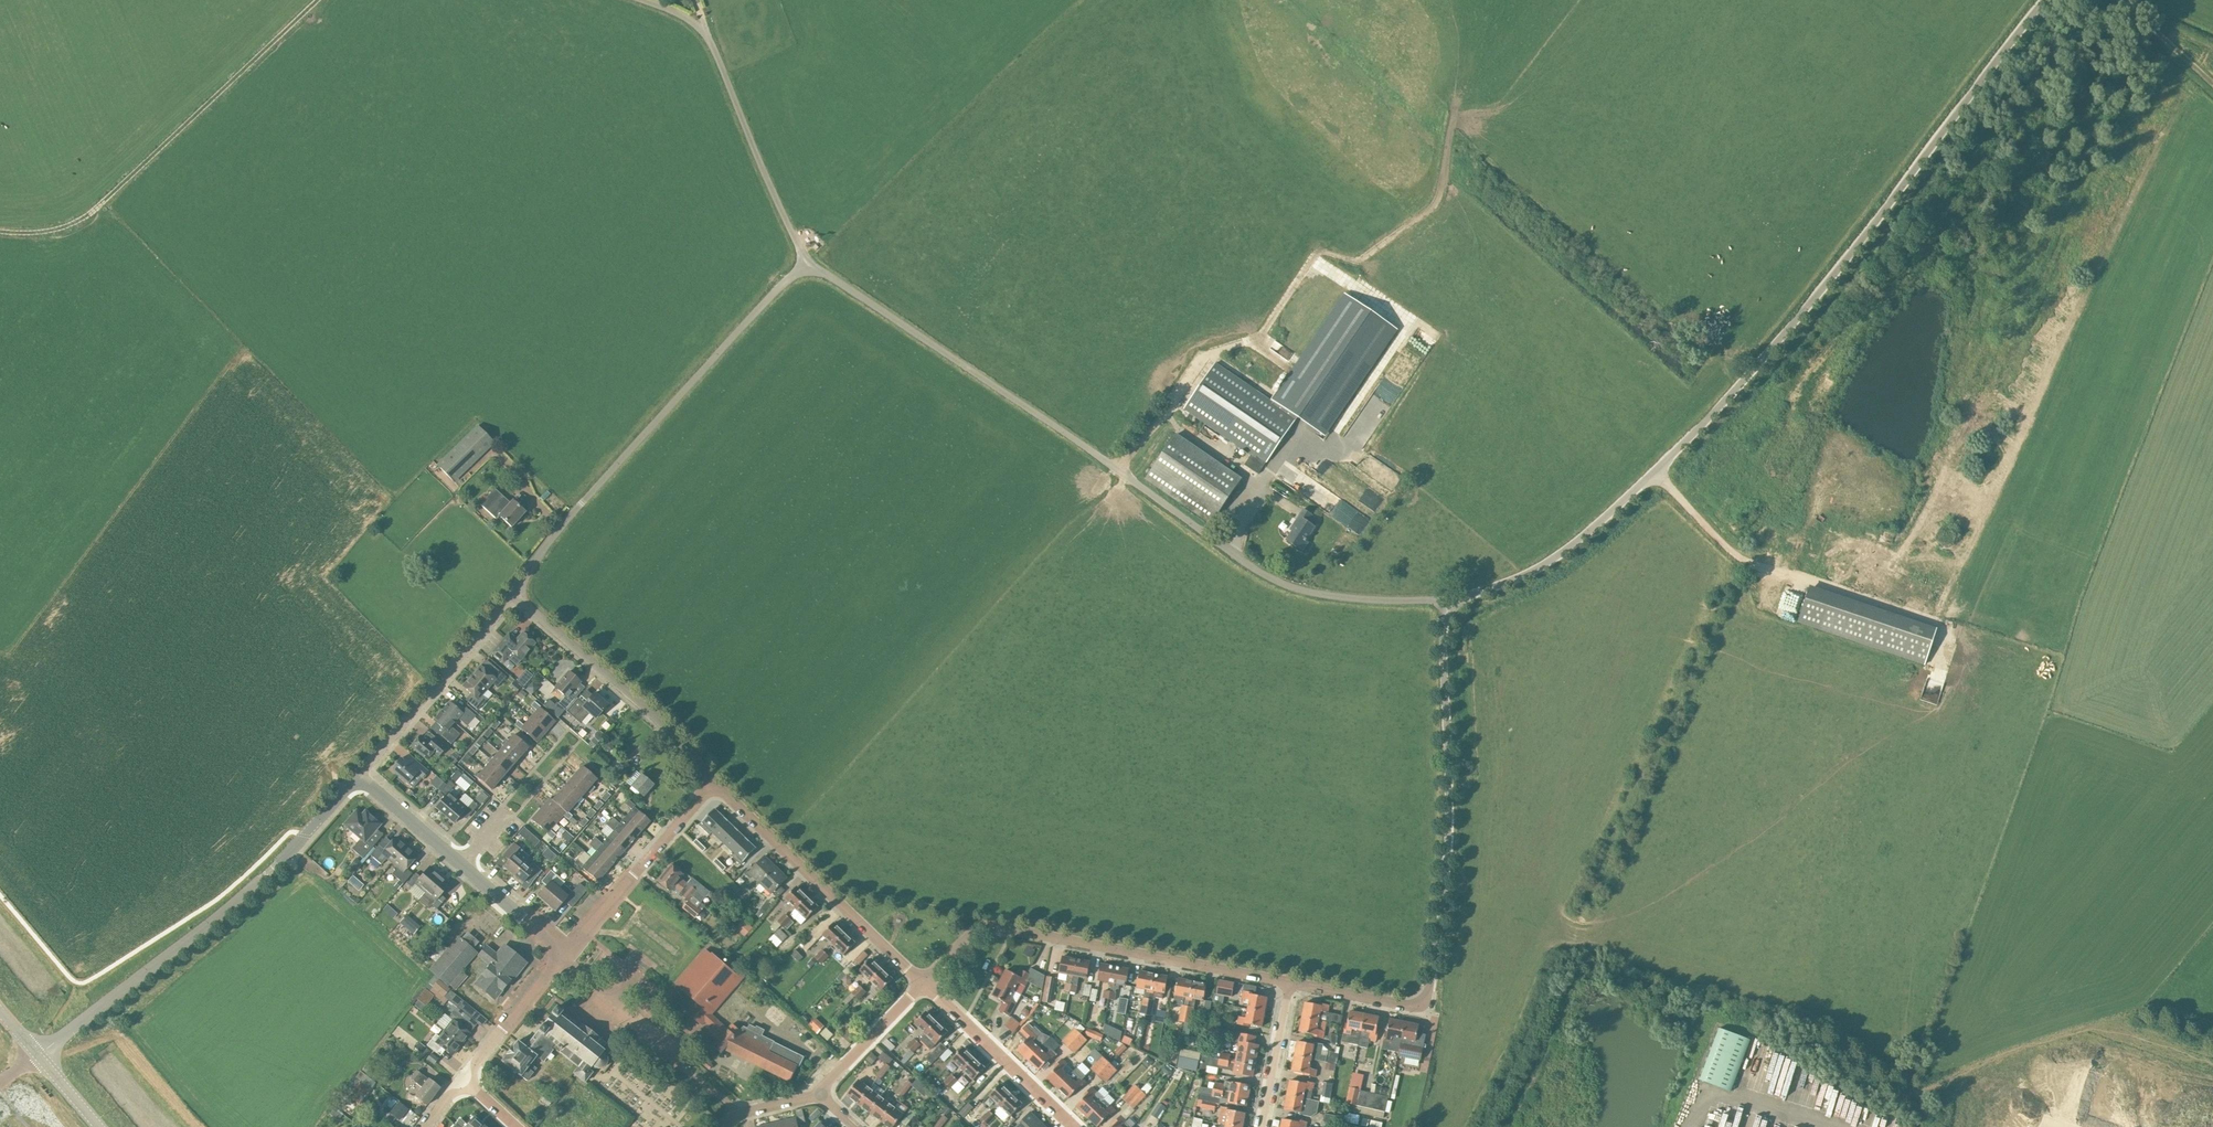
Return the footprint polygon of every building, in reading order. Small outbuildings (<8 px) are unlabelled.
[(1285,390),(1275,404),(1296,419),(1324,438),(1337,418),(1396,332),(1347,299),(1285,390)] [(1215,363),(1184,409),(1251,454),(1245,465),(1258,474),(1296,419),(1275,404),(1215,363)] [(454,483),(495,444),(478,426),(437,465),(454,483)] [(1211,524),(1243,479),(1177,433),(1145,479),(1211,524)] [(511,503),(495,489),(480,505),(497,519),(499,516),(511,527),(525,512),(513,501),(511,503)] [(1302,551),(1308,542),(1306,541),(1315,527),(1311,524),(1315,517),(1304,510),(1291,530),(1293,531),(1287,540),(1302,551)] [(1933,637),(1809,595),(1810,589),(1799,622),(1924,665),(1935,635),(1934,634),(1933,637)] [(535,643),(523,632),(513,644),(504,637),(491,653),(503,663),(507,658),(516,665),(535,643)] [(472,676),(487,689),(492,683),(497,687),(506,677),(494,667),(489,673),(481,666),(472,676)] [(523,687),(532,676),(525,670),(516,681),(523,687)] [(548,699),(543,705),(559,718),(565,710),(574,700),(569,696),(579,683),(581,682),(568,671),(555,687),(565,696),(558,704),(556,702),(554,704),(548,699)] [(487,689),(472,676),(463,686),(472,694),(465,701),(477,711),(486,700),(481,696),(487,689)] [(526,689),(532,693),(536,687),(531,683),(526,689)] [(603,696),(612,702),(617,696),(608,689),(603,696)] [(594,693),(584,705),(579,700),(567,713),(580,725),(590,714),(595,718),(607,705),(594,693)] [(449,702),(442,711),(454,722),(458,718),(467,726),(476,716),(466,708),(462,713),(449,702)] [(530,718),(546,732),(555,721),(540,708),(541,707),(535,702),(531,706),(536,710),(530,718)] [(454,722),(442,711),(434,720),(446,731),(441,737),(450,745),(460,734),(451,726),(454,722)] [(546,732),(530,718),(524,725),(519,720),(515,724),(537,742),(546,732)] [(491,726),(495,730),(500,723),(496,720),(491,726)] [(493,732),(489,729),(483,736),(487,739),(492,733),(493,732)] [(595,734),(595,737),(599,741),(605,734),(601,731),(598,731),(595,734)] [(504,741),(521,756),(528,747),(514,734),(509,740),(507,738),(504,741)] [(436,739),(431,745),(420,736),(411,746),(427,759),(432,753),(438,758),(447,748),(436,739)] [(476,744),(480,747),(486,741),(482,737),(476,744)] [(594,739),(590,744),(595,748),(599,742),(594,739)] [(513,764),(521,756),(504,741),(502,744),(504,746),(499,752),(513,764)] [(610,752),(614,747),(607,741),(603,746),(610,752)] [(478,749),(475,746),(469,753),(473,756),(478,749)] [(611,762),(598,750),(591,758),(604,770),(611,762)] [(454,761),(459,756),(455,752),(450,758),(454,761)] [(506,773),(513,764),(499,752),(494,757),(492,755),(489,758),(506,773)] [(466,755),(461,762),(465,765),(470,758),(466,755)] [(411,767),(401,758),(392,769),(408,783),(417,773),(422,777),(427,771),(416,761),(411,767)] [(488,764),(484,769),(499,781),(506,773),(489,758),(486,762),(488,764)] [(575,775),(593,790),(595,788),(592,784),(597,779),(582,766),(575,775)] [(491,790),(499,781),(484,769),(479,774),(477,772),(474,775),(491,790)] [(457,770),(451,777),(456,781),(462,774),(457,770)] [(643,796),(653,784),(641,774),(631,786),(643,796)] [(593,790),(575,775),(567,783),(582,796),(587,790),(591,793),(592,791),(593,790)] [(431,783),(438,789),(444,782),(437,777),(431,783)] [(435,807),(445,815),(458,800),(449,792),(454,786),(449,781),(438,794),(443,798),(435,807)] [(559,792),(578,808),(581,805),(577,802),(582,796),(567,783),(566,785),(559,792)] [(601,798),(605,801),(611,795),(607,791),(601,798)] [(481,804),(483,801),(488,797),(483,793),(482,792),(475,799),(481,804)] [(578,808),(559,792),(552,801),(567,813),(571,808),(575,811),(578,808)] [(572,818),(567,813),(552,801),(550,798),(541,809),(557,823),(562,816),(569,822),(572,818)] [(458,800),(445,815),(454,823),(462,814),(467,819),(478,806),(473,801),(467,808),(458,800)] [(603,803),(600,800),(594,807),(598,810),(603,803)] [(625,817),(641,831),(650,821),(639,811),(635,808),(636,806),(629,800),(625,804),(631,809),(625,817)] [(710,834),(726,818),(715,808),(699,825),(710,834)] [(551,829),(557,823),(541,809),(531,819),(553,838),(557,834),(551,829)] [(592,809),(586,815),(591,819),(596,812),(592,809)] [(362,815),(356,810),(344,824),(361,839),(352,849),(363,858),(374,845),(368,839),(381,824),(366,810),(362,815)] [(583,827),(589,821),(585,817),(579,824),(583,827)] [(611,822),(633,841),(641,831),(625,817),(620,823),(614,818),(611,822)] [(712,832),(722,842),(736,828),(726,818),(710,834),(710,835),(712,832)] [(613,831),(608,837),(624,851),(633,841),(611,822),(608,826),(613,831)] [(519,834),(534,847),(540,841),(524,827),(519,834)] [(730,854),(731,854),(747,838),(736,828),(722,842),(733,852),(730,854)] [(572,838),(566,832),(561,837),(568,843),(572,838)] [(392,863),(407,846),(396,837),(385,850),(379,845),(370,855),(382,864),(387,858),(392,863)] [(594,842),(615,861),(624,851),(608,837),(602,843),(597,838),(594,842)] [(747,838),(731,854),(741,864),(757,847),(747,838)] [(513,875),(524,863),(529,856),(513,842),(503,855),(509,860),(503,866),(513,875)] [(596,851),(590,857),(607,871),(615,861),(594,842),(590,846),(596,851)] [(407,846),(392,863),(398,867),(392,874),(400,880),(403,883),(412,873),(406,868),(417,855),(407,846)] [(543,854),(553,862),(558,854),(548,847),(543,854)] [(607,871),(590,857),(583,866),(577,861),(574,865),(579,870),(582,867),(598,881),(606,872),(607,871)] [(774,869),(775,869),(777,867),(773,863),(771,865),(763,857),(749,872),(747,870),(744,873),(750,878),(752,876),(760,883),(774,869)] [(356,871),(362,864),(356,858),(350,866),(356,871)] [(524,863),(513,875),(523,883),(528,877),(533,881),(542,870),(532,862),(529,866),(524,863)] [(665,873),(702,903),(710,893),(692,878),(688,883),(681,878),(684,874),(672,864),(665,873)] [(425,892),(440,875),(430,866),(421,877),(416,873),(407,883),(412,887),(416,883),(425,892)] [(782,876),(775,869),(774,869),(760,883),(772,895),(788,878),(784,874),(782,876)] [(547,903),(559,888),(550,881),(556,874),(551,870),(542,881),(547,885),(538,896),(547,903)] [(702,903),(665,873),(658,881),(671,891),(674,888),(690,901),(683,909),(696,920),(706,906),(702,903)] [(440,875),(425,892),(435,900),(432,904),(437,909),(446,899),(441,894),(450,884),(440,875)] [(352,886),(357,880),(353,876),(348,882),(352,886)] [(403,883),(400,880),(395,886),(399,889),(403,883)] [(559,888),(547,903),(556,911),(564,902),(571,908),(587,889),(579,883),(572,891),(563,884),(559,888)] [(796,909),(808,897),(797,887),(785,899),(796,909)] [(808,897),(796,909),(807,919),(818,907),(808,897)] [(387,905),(383,910),(388,914),(392,909),(387,905)] [(764,906),(761,910),(757,916),(761,919),(766,913),(769,910),(764,906)] [(781,925),(789,917),(786,914),(778,922),(781,925)] [(411,918),(406,915),(400,922),(404,926),(411,918)] [(792,921),(789,917),(781,925),(784,929),(792,921)] [(745,937),(754,927),(745,919),(736,928),(745,937)] [(415,922),(409,930),(414,934),(420,926),(415,922)] [(833,945),(845,933),(834,923),(823,935),(833,945)] [(778,947),(788,936),(779,928),(769,939),(778,947)] [(845,933),(833,945),(844,955),(856,943),(845,933)] [(448,987),(450,984),(462,971),(478,953),(459,936),(429,970),(435,975),(436,976),(448,987)] [(498,956),(486,946),(478,955),(484,960),(474,972),(481,977),(475,984),(495,999),(502,990),(509,981),(525,961),(506,946),(498,956)] [(1031,957),(1034,951),(1027,946),(1023,952),(1031,957)] [(731,1030),(728,1028),(712,1014),(746,975),(736,966),(732,970),(713,953),(712,954),(706,949),(676,983),(682,988),(681,989),(686,993),(677,1004),(702,1025),(705,1022),(712,1028),(703,1038),(705,1040),(715,1048),(731,1030)] [(795,949),(791,954),(799,962),(803,957),(795,949)] [(826,952),(823,949),(814,958),(818,961),(826,952)] [(829,956),(826,952),(818,961),(820,964),(829,956)] [(864,952),(856,959),(860,963),(867,956),(864,952)] [(1072,984),(1076,959),(1062,956),(1059,973),(1067,975),(1066,983),(1069,983),(1072,984)] [(812,966),(818,961),(814,958),(809,963),(812,966)] [(870,981),(882,968),(872,959),(860,971),(870,981)] [(1076,959),(1072,984),(1077,985),(1079,977),(1087,978),(1090,962),(1076,959)] [(1112,986),(1115,966),(1101,964),(1098,980),(1109,982),(1108,985),(1111,986),(1112,986)] [(787,986),(801,972),(795,966),(781,980),(787,986)] [(1111,991),(1116,992),(1116,990),(1118,991),(1120,985),(1126,986),(1129,969),(1115,966),(1112,986),(1111,986),(1110,991),(1111,991)] [(1007,970),(999,983),(1014,991),(1018,983),(1025,987),(1028,981),(1042,989),(1045,975),(1031,967),(1028,972),(1021,968),(1017,975),(1007,970)] [(882,968),(870,981),(880,990),(892,978),(882,968)] [(847,974),(841,981),(847,987),(853,980),(853,979),(857,975),(852,970),(848,974),(847,974)] [(1150,993),(1154,974),(1140,971),(1137,988),(1145,989),(1143,998),(1144,998),(1149,999),(1150,993)] [(1168,977),(1154,974),(1150,993),(1149,999),(1155,1000),(1156,998),(1164,1000),(1168,977)] [(1046,977),(1043,1001),(1050,1002),(1054,978),(1046,977)] [(439,979),(433,985),(443,994),(449,988),(439,979)] [(1174,1004),(1183,1006),(1188,1007),(1189,1000),(1193,981),(1179,979),(1174,1004)] [(1232,996),(1234,982),(1218,979),(1216,993),(1232,996)] [(1193,981),(1189,1000),(1188,1007),(1194,1008),(1195,1008),(1196,999),(1204,1000),(1207,984),(1193,981)] [(1010,999),(1014,991),(999,983),(992,996),(1003,1002),(999,1010),(1009,1016),(1017,1002),(1010,999)] [(1246,983),(1245,990),(1256,992),(1257,986),(1246,983)] [(1090,997),(1092,985),(1085,984),(1083,995),(1090,997)] [(860,985),(852,992),(853,993),(856,995),(863,988),(860,985)] [(867,991),(863,988),(856,995),(859,999),(867,991)] [(1092,988),(1090,1001),(1096,1002),(1098,989),(1092,988)] [(1248,1009),(1265,1012),(1267,997),(1253,995),(1254,993),(1244,991),(1242,1003),(1249,1004),(1248,1009)] [(847,1005),(856,995),(853,993),(844,1002),(847,1005)] [(1120,997),(1117,1013),(1126,1014),(1129,998),(1120,997)] [(1155,1000),(1149,999),(1148,1006),(1146,1014),(1147,1014),(1148,1007),(1154,1008),(1155,1000)] [(463,1000),(458,1006),(470,1016),(475,1009),(463,1000)] [(418,1001),(414,1005),(421,1011),(425,1006),(418,1001)] [(1064,1012),(1066,1003),(1056,1001),(1055,1010),(1064,1012)] [(1302,1016),(1319,1020),(1341,1024),(1343,1016),(1328,1013),(1329,1005),(1318,1003),(1318,1005),(1305,1002),(1302,1016)] [(1180,1022),(1185,1023),(1188,1007),(1183,1006),(1180,1022)] [(580,1026),(572,1020),(555,1007),(551,1013),(552,1014),(549,1017),(547,1020),(544,1024),(543,1025),(542,1025),(525,1047),(517,1041),(501,1061),(526,1081),(536,1068),(530,1063),(536,1056),(544,1062),(553,1050),(552,1049),(554,1048),(573,1063),(578,1067),(573,1073),(577,1076),(585,1082),(593,1072),(589,1070),(592,1066),(594,1067),(595,1068),(597,1068),(599,1069),(601,1069),(602,1068),(604,1067),(605,1065),(606,1064),(607,1063),(607,1062),(607,1060),(607,1059),(607,1058),(606,1057),(606,1056),(605,1055),(602,1053),(604,1050),(602,1049),(606,1043),(582,1024),(580,1026)] [(1188,1007),(1185,1023),(1191,1024),(1194,1008),(1188,1007)] [(1262,1027),(1265,1012),(1248,1009),(1246,1018),(1239,1016),(1238,1024),(1249,1026),(1250,1024),(1262,1027)] [(453,1020),(444,1031),(461,1044),(470,1033),(460,1025),(465,1019),(454,1010),(449,1017),(453,1020)] [(1155,1022),(1157,1022),(1164,1023),(1166,1012),(1157,1010),(1155,1022)] [(1358,1045),(1364,1014),(1350,1011),(1347,1024),(1345,1024),(1342,1042),(1358,1045)] [(925,1034),(937,1022),(926,1012),(915,1024),(925,1034)] [(1364,1014),(1358,1045),(1358,1046),(1368,1048),(1369,1041),(1376,1042),(1379,1029),(1377,1028),(1379,1017),(1364,1014)] [(1028,1060),(1040,1048),(1045,1042),(1039,1036),(1041,1033),(1034,1027),(1033,1027),(1029,1024),(1034,1018),(1030,1015),(1026,1020),(1028,1023),(1019,1032),(1027,1040),(1017,1050),(1028,1060)] [(1317,1029),(1319,1020),(1302,1016),(1299,1032),(1312,1034),(1312,1036),(1323,1038),(1324,1031),(1317,1029)] [(1014,1033),(1021,1024),(1012,1017),(1005,1026),(1014,1033)] [(824,1027),(816,1019),(809,1027),(817,1034),(824,1027)] [(1391,1051),(1398,1053),(1400,1046),(1399,1046),(1404,1022),(1390,1019),(1387,1032),(1385,1032),(1382,1049),(1391,1051)] [(937,1022),(925,1034),(936,1044),(948,1032),(937,1022)] [(1404,1022),(1399,1046),(1400,1046),(1398,1053),(1398,1056),(1421,1061),(1424,1048),(1423,1048),(1426,1034),(1418,1033),(1419,1025),(1404,1022)] [(731,1030),(715,1048),(721,1054),(725,1049),(790,1081),(798,1066),(799,1067),(805,1057),(762,1036),(764,1032),(756,1028),(755,1031),(744,1026),(741,1030),(733,1023),(728,1028),(731,1030)] [(1188,1036),(1191,1024),(1185,1023),(1182,1035),(1188,1036)] [(1080,1024),(1076,1029),(1081,1033),(1085,1029),(1080,1024)] [(1208,1026),(1207,1035),(1219,1038),(1220,1028),(1208,1026)] [(1756,1038),(1726,1026),(1713,1057),(1744,1069),(1756,1038)] [(1068,1047),(1081,1033),(1076,1029),(1075,1028),(1063,1042),(1068,1047)] [(1088,1028),(1085,1034),(1101,1041),(1104,1034),(1088,1028)] [(1122,1040),(1123,1031),(1117,1028),(1113,1036),(1120,1039),(1122,1040)] [(452,1055),(461,1044),(444,1031),(440,1037),(435,1034),(427,1045),(437,1053),(442,1047),(452,1055)] [(1338,1043),(1339,1033),(1329,1031),(1329,1035),(1331,1042),(1338,1043)] [(1087,1038),(1081,1033),(1068,1047),(1074,1052),(1087,1038)] [(1239,1042),(1237,1052),(1256,1056),(1258,1045),(1254,1044),(1255,1037),(1241,1034),(1239,1042)] [(1131,1045),(1133,1038),(1124,1035),(1122,1041),(1131,1045)] [(887,1038),(883,1043),(891,1051),(896,1046),(887,1038)] [(911,1049),(918,1041),(915,1038),(907,1046),(911,1049)] [(922,1044),(918,1041),(911,1049),(914,1052),(922,1044)] [(1295,1055),(1295,1056),(1311,1059),(1311,1058),(1336,1063),(1339,1052),(1329,1050),(1328,1054),(1323,1052),(1324,1047),(1298,1041),(1295,1055)] [(419,1042),(415,1048),(420,1053),(425,1047),(419,1042)] [(929,1054),(935,1059),(946,1048),(941,1042),(929,1054)] [(1040,1048),(1028,1060),(1039,1071),(1048,1061),(1049,1063),(1058,1053),(1046,1042),(1045,1042),(1040,1048)] [(1123,1043),(1115,1052),(1119,1055),(1127,1047),(1123,1043)] [(963,1070),(975,1058),(964,1047),(952,1060),(963,1070)] [(948,1048),(939,1057),(944,1061),(952,1052),(948,1048)] [(1220,1059),(1254,1065),(1256,1056),(1237,1052),(1222,1049),(1220,1059)] [(905,1064),(914,1053),(911,1051),(910,1050),(901,1060),(905,1064)] [(876,1076),(878,1078),(888,1065),(893,1059),(883,1051),(878,1058),(882,1061),(885,1064),(876,1076)] [(1161,1051),(1159,1059),(1166,1062),(1169,1054),(1161,1051)] [(872,1052),(866,1059),(872,1064),(878,1056),(872,1052)] [(434,1064),(438,1058),(431,1053),(426,1059),(434,1064)] [(1207,1071),(1209,1056),(1207,1056),(1203,1055),(1200,1069),(1207,1071)] [(1099,1076),(1113,1064),(1104,1056),(1092,1070),(1099,1076)] [(1311,1059),(1295,1056),(1292,1071),(1304,1073),(1304,1075),(1315,1077),(1317,1069),(1309,1067),(1311,1059)] [(1199,1060),(1179,1057),(1177,1068),(1197,1072),(1199,1060)] [(1254,1066),(1254,1065),(1220,1059),(1214,1057),(1213,1065),(1234,1070),(1233,1073),(1252,1077),(1254,1066)] [(975,1058),(963,1070),(973,1080),(985,1068),(975,1058)] [(1057,1088),(1058,1089),(1069,1076),(1062,1069),(1068,1063),(1062,1058),(1054,1066),(1056,1068),(1047,1078),(1057,1088)] [(381,1072),(367,1062),(361,1069),(375,1080),(381,1072)] [(1113,1064),(1099,1076),(1105,1082),(1118,1068),(1113,1064)] [(888,1065),(878,1078),(880,1080),(891,1067),(888,1065)] [(1069,1076),(1058,1089),(1068,1099),(1077,1089),(1079,1091),(1087,1082),(1084,1078),(1086,1076),(1077,1068),(1069,1076)] [(440,1088),(429,1079),(417,1070),(410,1079),(417,1084),(422,1087),(415,1096),(427,1105),(440,1088)] [(360,1071),(356,1076),(360,1080),(348,1097),(358,1105),(375,1082),(360,1071)] [(947,1085),(955,1076),(952,1073),(944,1082),(947,1085)] [(752,1086),(756,1077),(751,1075),(747,1084),(752,1086)] [(959,1080),(966,1086),(970,1081),(963,1075),(959,1080)] [(1790,1101),(1875,1126),(1915,1126),(1885,1117),(1860,1109),(1865,1095),(1801,1075),(1799,1082),(1796,1081),(1790,1101)] [(959,1079),(955,1076),(947,1085),(950,1088),(959,1079)] [(859,1103),(870,1089),(859,1080),(847,1095),(859,1103)] [(1287,1095),(1311,1099),(1313,1090),(1314,1083),(1303,1081),(1302,1083),(1290,1080),(1287,1095)] [(898,1094),(900,1095),(910,1082),(908,1081),(898,1094)] [(1224,1091),(1248,1096),(1250,1086),(1226,1081),(1224,1091)] [(910,1082),(900,1095),(903,1097),(913,1084),(910,1082)] [(1214,1090),(1222,1091),(1224,1083),(1216,1082),(1214,1090)] [(1324,1082),(1322,1093),(1330,1095),(1332,1084),(1324,1082)] [(1000,1106),(1012,1094),(1001,1084),(989,1096),(1000,1106)] [(1127,1104),(1128,1104),(1141,1090),(1136,1085),(1122,1099),(1127,1104)] [(1087,1117),(1103,1100),(1105,1097),(1098,1090),(1097,1091),(1092,1086),(1083,1095),(1085,1097),(1076,1107),(1087,1117)] [(1222,1091),(1214,1090),(1213,1089),(1202,1087),(1199,1098),(1220,1102),(1221,1099),(1222,1091)] [(1348,1103),(1367,1108),(1370,1092),(1352,1087),(1348,1103)] [(870,1112),(881,1097),(870,1089),(859,1103),(870,1112)] [(968,1089),(959,1097),(964,1101),(973,1093),(968,1089)] [(1141,1090),(1128,1104),(1132,1109),(1146,1095),(1141,1090)] [(1246,1107),(1248,1096),(1224,1091),(1222,1102),(1246,1107)] [(1370,1092),(1367,1108),(1385,1112),(1389,1096),(1370,1092)] [(542,1093),(538,1099),(546,1105),(550,1099),(542,1093)] [(1012,1094),(1000,1106),(1011,1117),(1023,1104),(1012,1094)] [(1311,1099),(1287,1095),(1284,1109),(1300,1112),(1300,1114),(1308,1116),(1309,1108),(1314,1109),(1316,1100),(1311,1100),(1311,1099)] [(881,1121),(892,1106),(881,1097),(870,1112),(881,1121)] [(1087,1117),(1098,1126),(1107,1118),(1108,1119),(1117,1110),(1110,1104),(1109,1105),(1103,1100),(1087,1117)] [(1216,1103),(1203,1100),(1202,1107),(1215,1110),(1216,1103)] [(390,1112),(400,1120),(409,1109),(399,1101),(390,1112)] [(973,1106),(968,1102),(956,1115),(960,1119),(963,1115),(964,1116),(973,1106)] [(1160,1102),(1152,1114),(1157,1118),(1165,1106),(1160,1102)] [(901,1123),(905,1126),(919,1108),(915,1104),(901,1123)] [(1337,1111),(1345,1113),(1346,1106),(1338,1105),(1337,1111)] [(881,1121),(889,1126),(894,1126),(904,1114),(892,1106),(881,1121)] [(943,1110),(948,1114),(951,1110),(946,1106),(943,1110)] [(1222,1124),(1226,1125),(1238,1126),(1243,1126),(1246,1113),(1234,1111),(1234,1108),(1222,1106),(1219,1123),(1222,1124)] [(338,1120),(342,1114),(334,1108),(329,1114),(338,1120)] [(818,1109),(809,1118),(813,1121),(822,1112),(818,1109)] [(984,1121),(992,1113),(988,1109),(980,1117),(984,1121)] [(1345,1116),(1325,1112),(1324,1121),(1343,1125),(1345,1116)] [(996,1116),(992,1113),(984,1121),(987,1124),(988,1124),(996,1116)] [(1042,1123),(1038,1120),(1036,1121),(1028,1114),(1016,1126),(1038,1126),(1042,1123)] [(946,1117),(944,1115),(934,1126),(938,1126),(946,1117)] [(1125,1122),(1127,1121),(1121,1115),(1113,1124),(1114,1125),(1113,1126),(1130,1126),(1125,1122)] [(484,1125),(474,1116),(467,1124),(460,1118),(453,1126),(483,1126),(484,1125)] [(946,1117),(938,1126),(942,1126),(948,1118),(946,1117)] [(1196,1126),(1209,1126),(1209,1124),(1203,1122),(1204,1119),(1194,1117),(1192,1126),(1196,1126)] [(784,1126),(799,1126),(797,1118),(783,1121),(784,1126)] [(1770,1121),(1763,1118),(1759,1126),(1767,1126),(1770,1121)] [(1307,1121),(1295,1119),(1295,1121),(1282,1119),(1281,1126),(1306,1126),(1307,1121)]
